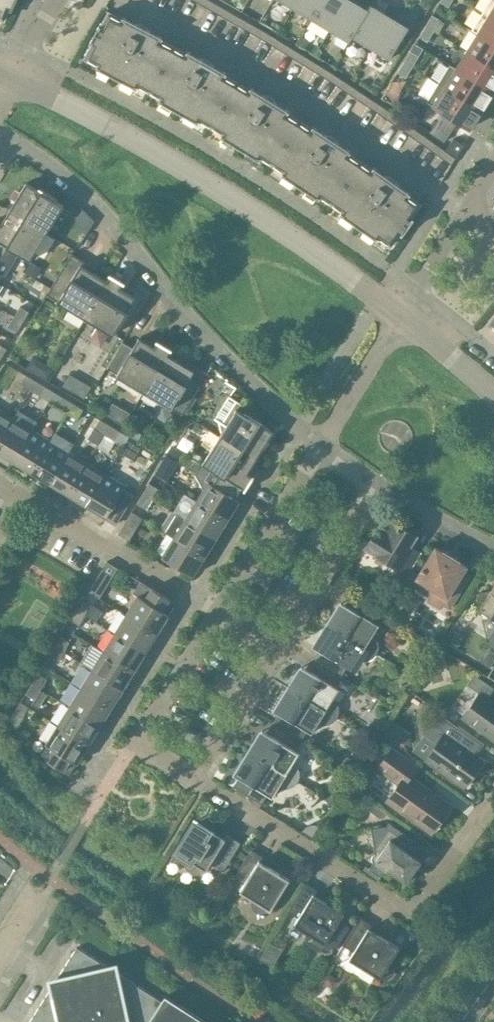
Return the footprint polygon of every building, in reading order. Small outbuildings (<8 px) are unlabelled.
[(4,19),(9,7),(11,8),(15,0),(0,0),(0,17),(4,19)] [(222,6),(211,0),(207,7),(218,13),(222,6)] [(312,18),(323,0),(298,0),(293,7),(312,18)] [(330,30),(348,0),(323,0),(312,18),(330,30)] [(352,36),(370,5),(370,4),(367,9),(351,0),(348,0),(330,30),(349,41),(352,36)] [(482,12),(493,19),(493,0),(489,0),(482,12)] [(352,36),(370,47),(389,16),(370,5),(352,36)] [(233,13),(222,6),(218,13),(229,20),(233,13)] [(92,42),(85,57),(98,64),(97,66),(116,76),(136,86),(137,84),(149,91),(161,68),(173,46),(161,39),(162,36),(143,26),(138,24),(123,16),(122,18),(109,11),(102,24),(101,26),(99,25),(95,32),(90,41),(92,42)] [(478,33),(493,43),(493,19),(482,12),(471,29),(478,33)] [(244,19),(233,13),(229,20),(240,26),(244,19)] [(425,25),(434,30),(440,19),(432,14),(425,25)] [(389,16),(370,47),(390,58),(407,28),(408,29),(408,27),(389,16)] [(255,25),(244,19),(240,26),(251,32),(255,25)] [(266,31),(255,25),(251,32),(262,38),(266,31)] [(427,41),(434,30),(425,25),(419,36),(427,41)] [(277,38),(267,32),(266,31),(262,38),(273,45),(277,38)] [(467,51),(493,67),(493,43),(478,33),(467,51)] [(288,45),(277,38),(273,45),(283,52),(288,45)] [(288,45),(283,52),(294,58),(299,51),(288,45)] [(161,68),(149,91),(161,97),(160,100),(179,110),(198,121),(199,119),(211,126),(224,104),(237,82),(224,74),(226,72),(207,61),(187,50),(186,53),(173,46),(161,68)] [(410,50),(404,61),(412,66),(419,55),(410,50)] [(299,51),(294,58),(305,65),(309,58),(299,51)] [(456,68),(492,90),(493,88),(493,67),(467,51),(456,68)] [(309,58),(305,65),(316,71),(320,64),(309,58)] [(412,66),(404,61),(397,72),(406,77),(412,66)] [(331,71),(320,64),(316,71),(326,78),(331,71)] [(481,109),(492,90),(456,68),(450,64),(438,82),(481,109)] [(341,78),(331,71),(326,78),(337,85),(341,78)] [(337,85),(347,92),(352,85),(341,78),(337,85)] [(224,104),(211,126),(223,133),(221,135),(240,147),(258,158),(260,156),(271,163),(285,141),(299,120),(287,112),(288,110),(269,98),(251,87),(249,89),(237,82),(224,104)] [(481,109),(438,82),(427,101),(469,128),(481,109)] [(347,92),(358,99),(362,92),(352,85),(347,92)] [(368,106),(373,99),(362,92),(358,99),(368,106)] [(383,106),(373,99),(368,106),(379,113),(383,106)] [(394,113),(383,106),(379,113),(389,120),(394,113)] [(404,120),(394,113),(389,120),(400,127),(404,120)] [(456,122),(443,113),(430,131),(444,141),(456,122)] [(285,141),(271,163),(283,171),(282,173),(300,185),(318,197),(320,195),(331,203),(346,182),(360,161),(348,152),(350,150),(331,138),(313,126),(312,128),(299,120),(285,141)] [(415,128),(404,120),(400,127),(410,135),(415,128)] [(425,135),(415,128),(410,135),(420,142),(425,135)] [(435,142),(425,135),(420,142),(431,149),(435,142)] [(453,138),(446,149),(457,155),(463,144),(453,138)] [(445,150),(435,142),(431,149),(441,157),(445,150)] [(456,157),(445,150),(441,157),(451,164),(456,157)] [(346,182),(331,203),(342,211),(341,213),(359,225),(376,238),(378,236),(390,245),(396,237),(400,231),(402,233),(407,225),(413,218),(411,216),(420,203),(408,194),(409,192),(396,183),(391,179),(374,167),(372,169),(360,161),(346,182)] [(9,209),(46,232),(61,207),(62,208),(63,205),(56,200),(58,198),(42,189),(41,191),(26,182),(9,209)] [(9,209),(0,224),(0,241),(18,251),(18,252),(30,259),(32,257),(32,256),(46,232),(9,209)] [(18,252),(18,251),(0,241),(0,281),(18,252)] [(71,253),(57,276),(69,283),(83,260),(71,253)] [(108,280),(107,280),(93,272),(96,268),(83,260),(69,283),(57,276),(46,294),(58,301),(60,303),(61,303),(85,317),(108,280)] [(108,280),(85,317),(110,332),(110,333),(112,334),(135,297),(120,288),(123,283),(124,284),(125,282),(109,273),(108,274),(110,275),(107,280),(108,280)] [(14,316),(23,321),(29,311),(20,306),(14,316)] [(23,321),(14,316),(8,326),(17,331),(23,321)] [(107,367),(117,373),(116,375),(119,376),(144,391),(166,354),(167,354),(170,349),(171,350),(172,349),(156,339),(156,341),(157,342),(154,346),(139,337),(133,347),(123,341),(107,367)] [(181,389),(195,366),(183,358),(181,362),(167,354),(166,354),(144,391),(168,406),(171,408),(171,407),(183,414),(194,396),(181,389)] [(44,361),(36,373),(47,380),(54,367),(44,361)] [(207,373),(195,366),(181,389),(194,396),(207,373)] [(30,389),(36,380),(26,374),(20,383),(30,389)] [(30,389),(40,395),(49,400),(54,391),(36,380),(30,389)] [(80,380),(73,391),(84,398),(91,386),(80,380)] [(49,400),(67,411),(73,402),(54,391),(49,400)] [(219,435),(256,458),(273,431),(258,421),(259,419),(244,410),(243,412),(237,409),(241,402),(229,395),(214,418),(221,422),(222,431),(219,435)] [(73,402),(67,411),(78,417),(83,408),(73,402)] [(13,418),(0,410),(0,440),(13,418)] [(13,460),(32,429),(13,418),(0,440),(0,452),(13,460)] [(104,434),(110,425),(100,419),(94,427),(104,433),(104,434)] [(104,434),(106,434),(113,439),(115,440),(120,431),(110,425),(104,434)] [(104,433),(94,427),(87,438),(97,444),(104,433)] [(131,428),(127,434),(137,440),(141,434),(131,428)] [(13,460),(32,471),(50,440),(32,429),(13,460)] [(256,458),(219,435),(204,459),(202,462),(219,473),(219,472),(242,486),(241,487),(244,488),(243,489),(245,490),(254,475),(253,474),(252,475),(247,472),(256,458)] [(32,471),(50,482),(69,451),(50,440),(32,471)] [(50,482),(69,493),(87,462),(69,451),(50,482)] [(69,493),(86,504),(87,504),(106,473),(87,462),(69,493)] [(196,500),(227,519),(239,499),(235,497),(241,487),(242,486),(219,472),(219,473),(202,462),(195,472),(203,490),(196,500)] [(87,504),(86,504),(117,523),(134,494),(123,488),(125,485),(106,473),(87,504)] [(143,492),(152,498),(158,488),(149,482),(143,492)] [(152,498),(143,492),(137,503),(146,508),(152,498)] [(196,500),(185,518),(216,537),(227,519),(196,500)] [(132,511),(118,532),(129,539),(142,517),(132,511)] [(174,536),(174,537),(204,556),(216,537),(185,518),(176,513),(165,532),(174,536)] [(365,546),(405,571),(407,572),(419,551),(409,545),(416,535),(385,515),(365,546)] [(192,575),(204,556),(174,537),(162,556),(192,575)] [(435,546),(416,577),(434,588),(427,600),(439,607),(442,603),(450,608),(470,575),(463,570),(466,565),(459,561),(460,560),(443,549),(442,550),(435,546)] [(102,569),(88,591),(99,597),(113,576),(102,569)] [(126,614),(156,633),(175,602),(140,580),(133,592),(138,595),(126,614)] [(476,595),(480,608),(479,609),(480,609),(482,617),(489,615),(493,618),(493,585),(491,589),(478,592),(476,595)] [(327,623),(376,653),(377,653),(379,647),(378,642),(376,637),(372,634),(379,624),(374,621),(380,611),(352,594),(346,603),(341,600),(327,623)] [(77,609),(86,615),(92,605),(83,599),(77,609)] [(77,609),(71,619),(80,624),(86,615),(77,609)] [(126,614),(115,632),(145,652),(156,633),(126,614)] [(312,658),(341,675),(347,666),(351,668),(357,658),(362,660),(368,660),(372,657),(376,654),(376,653),(327,623),(313,645),(318,648),(312,658)] [(486,642),(493,647),(493,629),(486,642)] [(115,632),(103,651),(133,670),(145,652),(115,632)] [(54,646),(63,651),(69,641),(60,636),(54,646)] [(63,651),(54,646),(48,656),(57,661),(63,651)] [(103,651),(92,669),(122,688),(133,670),(103,651)] [(288,687),(337,717),(337,716),(339,711),(339,706),(337,701),(333,697),(339,687),(335,685),(341,675),(312,658),(306,667),(301,664),(288,687)] [(92,669),(80,687),(111,707),(122,688),(92,669)] [(32,683),(40,688),(47,678),(38,673),(32,683)] [(462,716),(493,739),(493,702),(487,697),(493,688),(474,674),(467,684),(479,692),(462,716)] [(40,688),(32,683),(25,693),(34,698),(40,688)] [(80,687),(69,706),(99,725),(111,707),(80,687)] [(273,722),(301,739),(307,730),(311,732),(318,722),(323,724),(328,724),(333,721),(336,718),(337,717),(288,687),(274,709),(279,712),(273,722)] [(16,728),(23,717),(29,706),(20,701),(14,711),(11,715),(10,717),(16,728)] [(69,706),(58,724),(88,744),(99,725),(69,706)] [(407,729),(396,721),(393,719),(381,736),(395,746),(396,745),(407,729)] [(248,751),(297,781),(298,780),(299,775),(299,770),(297,765),(293,761),(299,751),(295,749),(301,739),(273,722),(267,731),(262,728),(248,751)] [(432,723),(424,733),(437,742),(425,759),(464,787),(483,759),(432,723)] [(88,744),(58,724),(46,743),(53,748),(46,759),(69,774),(88,744)] [(383,760),(378,768),(396,781),(399,783),(396,787),(386,800),(396,807),(428,830),(447,802),(410,775),(417,765),(396,751),(392,748),(383,760)] [(297,781),(248,751),(234,773),(239,776),(233,786),(262,803),(268,793),(272,796),(278,786),(283,788),(288,788),(293,785),(297,781)] [(203,868),(206,869),(210,862),(223,870),(240,842),(226,833),(223,838),(194,820),(175,850),(187,858),(186,861),(186,865),(188,869),(190,871),(194,872),(197,872),(201,871),(203,868)] [(414,871),(413,869),(420,860),(409,852),(417,842),(389,821),(385,826),(384,825),(371,828),(371,829),(372,829),(376,853),(375,853),(373,855),(372,857),(372,859),(373,861),(374,862),(370,867),(369,867),(368,868),(380,876),(380,875),(380,874),(395,872),(406,880),(406,879),(407,880),(409,880),(411,880),(413,879),(414,878),(414,877),(415,876),(415,875),(415,874),(415,873),(415,872),(414,871)] [(251,849),(234,877),(244,883),(240,890),(253,899),(252,902),(252,905),(253,908),(256,910),(258,911),(262,911),(264,909),(267,907),(270,909),(289,879),(260,860),(262,856),(251,849)] [(332,951),(335,949),(349,926),(339,920),(344,912),(314,894),(317,889),(306,882),(288,911),(298,917),(294,924),(307,932),(306,935),(306,938),(308,941),(310,943),(311,944),(324,952),(325,952),(328,952),(332,951)] [(360,916),(343,944),(354,951),(349,958),(380,977),(381,974),(384,976),(387,976),(390,975),(392,973),(393,970),(393,967),(392,964),(389,962),(399,947),(369,928),(372,924),(360,916)] [(270,942),(260,957),(273,964),(282,949),(270,942)] [(165,994),(161,1000),(77,946),(29,1021),(208,1021),(165,994)] [(323,978),(323,979),(323,981),(324,982),(325,983),(325,984),(326,984),(328,985),(329,985),(330,985),(331,984),(332,984),(333,983),(334,982),(334,981),(334,979),(334,978),(334,977),(333,976),(332,975),(331,974),(330,974),(329,974),(328,974),(326,974),(325,975),(325,976),(324,977),(323,978)]
